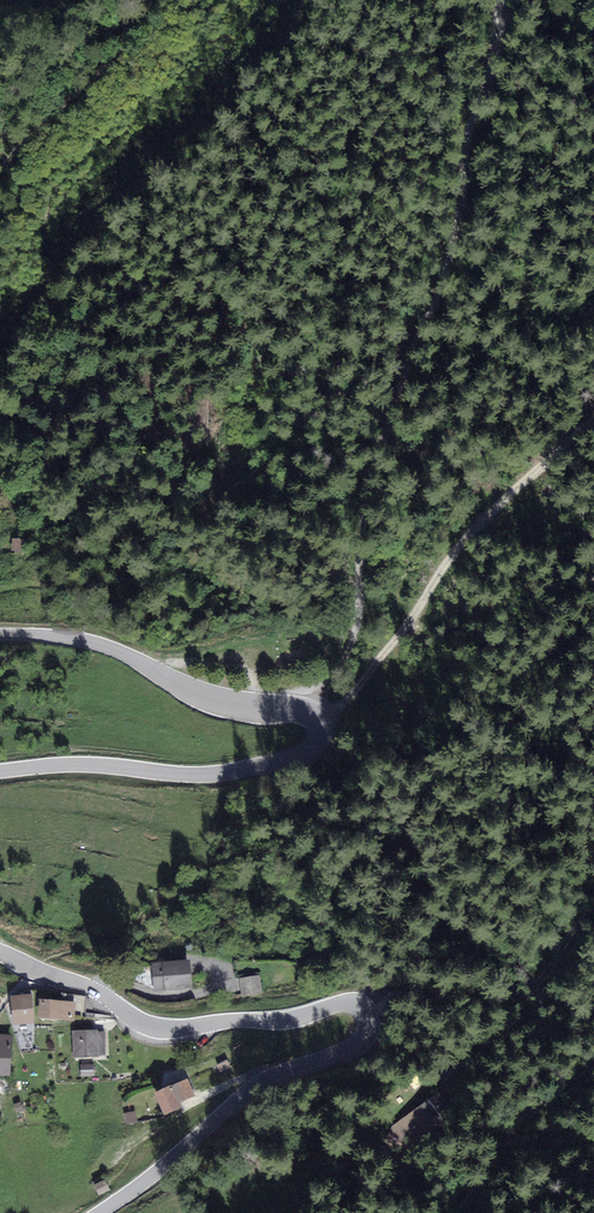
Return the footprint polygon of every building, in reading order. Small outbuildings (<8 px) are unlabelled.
[(28,540),(12,539),(11,550),(27,551),(28,540)] [(190,988),(189,964),(153,964),(153,989),(190,988)] [(256,978),(237,980),(239,995),(257,993),(256,978)] [(31,994),(10,997),(13,1023),(34,1021),(31,994)] [(75,1003),(41,1003),(41,1021),(75,1021),(75,1003)] [(102,1033),(74,1033),(75,1057),(103,1056),(102,1033)] [(0,1034),(0,1074),(10,1074),(11,1035),(0,1034)] [(227,1060),(217,1065),(222,1073),(231,1068),(227,1060)] [(81,1065),(81,1077),(94,1077),(94,1065),(81,1065)] [(192,1097),(185,1081),(156,1094),(165,1115),(179,1109),(177,1103),(192,1097)] [(21,1101),(14,1103),(16,1112),(23,1110),(21,1101)] [(436,1124),(422,1103),(384,1129),(387,1133),(379,1138),(390,1154),(436,1124)] [(125,1113),(127,1125),(138,1123),(136,1111),(125,1113)] [(106,1180),(94,1185),(99,1195),(111,1190),(106,1180)]
